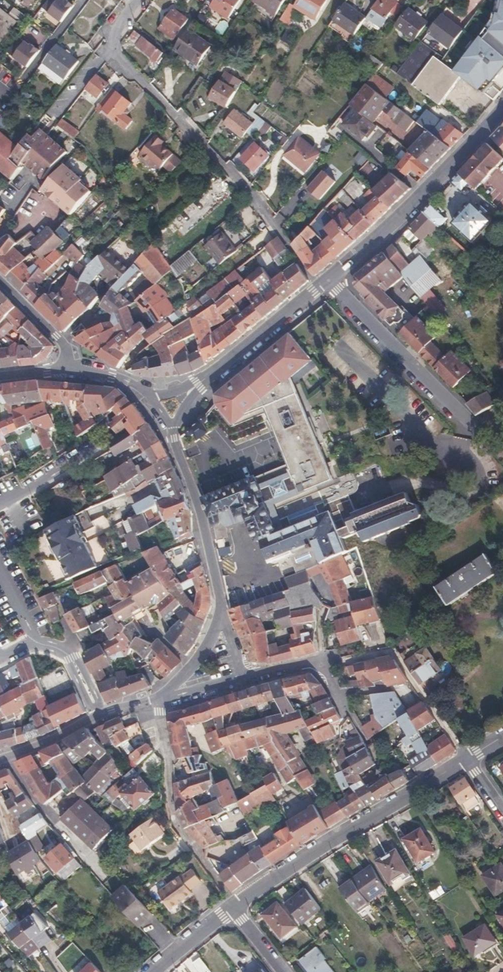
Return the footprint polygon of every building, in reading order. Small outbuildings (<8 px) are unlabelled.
[(49,12),(62,22),(75,5),(69,0),(58,0),(49,12)] [(213,7),(229,18),(240,0),(217,0),(213,7)] [(259,2),(277,13),(285,0),(260,0),(259,2)] [(290,3),(280,20),(288,25),(291,21),(289,20),(296,7),(315,19),(327,0),(299,0),(295,6),(290,3)] [(403,6),(395,0),(378,0),(372,8),(385,18),(388,14),(394,18),(403,6)] [(365,18),(366,17),(345,2),(334,18),(355,33),(365,18)] [(14,6),(7,14),(0,8),(0,41),(1,41),(17,22),(19,23),(25,15),(14,6)] [(188,19),(173,8),(159,30),(173,40),(188,19)] [(385,18),(372,8),(366,17),(365,18),(379,28),(385,18)] [(410,9),(397,26),(415,40),(427,23),(410,9)] [(208,17),(200,13),(196,20),(203,24),(208,17)] [(463,31),(441,16),(427,33),(451,49),(463,31)] [(476,44),(502,65),(502,24),(497,20),(496,27),(484,40),(481,37),(476,44)] [(189,27),(176,46),(200,63),(213,43),(189,27)] [(135,30),(128,38),(159,64),(162,58),(159,56),(162,52),(135,30)] [(26,41),(14,56),(28,67),(41,50),(31,43),(30,44),(26,41)] [(397,74),(439,105),(461,76),(455,72),(442,62),(445,57),(421,41),(397,74)] [(58,43),(39,67),(60,84),(78,60),(58,43)] [(476,44),(455,72),(461,76),(493,100),(502,88),(502,65),(476,44)] [(379,69),(383,64),(369,53),(365,58),(379,69)] [(98,96),(108,83),(97,74),(87,87),(98,96)] [(367,83),(385,97),(393,87),(375,74),(367,83)] [(207,100),(224,111),(234,96),(240,85),(234,81),(232,83),(224,78),(219,86),(216,85),(207,100)] [(403,130),(413,118),(385,97),(367,83),(358,94),(350,104),(356,109),(373,122),(383,111),(394,119),(392,122),(403,130)] [(132,103),(113,88),(101,105),(106,109),(105,110),(119,121),(117,124),(126,131),(133,122),(124,114),(132,103)] [(235,109),(223,123),(241,137),(245,132),(251,137),(257,127),(235,109)] [(369,138),(378,126),(373,122),(356,109),(344,125),(364,140),(367,137),(369,138)] [(427,130),(450,147),(463,134),(443,120),(441,123),(426,112),(418,122),(427,130)] [(79,133),(61,120),(57,125),(76,138),(79,133)] [(265,121),(256,131),(268,141),(277,130),(265,121)] [(493,138),(502,147),(502,127),(493,138)] [(17,150),(10,159),(21,168),(26,163),(44,179),(67,151),(42,128),(34,137),(30,133),(17,150)] [(411,153),(430,168),(450,147),(427,130),(410,151),(411,153)] [(17,150),(0,134),(0,168),(2,170),(3,169),(13,178),(21,168),(10,159),(17,150)] [(170,172),(182,161),(162,143),(164,141),(157,134),(140,153),(158,170),(163,165),(170,172)] [(279,140),(284,145),(288,139),(283,135),(279,140)] [(297,140),(282,157),(301,174),(316,157),(297,140)] [(488,143),(473,159),(460,174),(470,183),(474,187),(476,189),(490,174),(502,161),(502,157),(488,143)] [(253,144),(240,159),(254,172),(267,156),(253,144)] [(403,162),(411,153),(410,151),(405,147),(397,157),(403,162)] [(412,168),(422,176),(430,168),(411,153),(403,162),(400,167),(408,174),(412,168)] [(373,183),(384,174),(372,160),(361,168),(373,183)] [(85,179),(65,163),(44,189),(52,196),(54,194),(76,211),(94,190),(83,181),(85,179)] [(320,198),(335,180),(324,170),(308,188),(320,198)] [(410,188),(389,171),(372,190),(390,207),(410,188)] [(470,183),(460,174),(451,183),(461,193),(470,183)] [(476,189),(474,187),(471,190),(477,195),(480,192),(476,189)] [(363,213),(373,224),(390,207),(372,190),(371,189),(364,195),(369,200),(372,203),(369,206),(363,213)] [(347,209),(353,205),(345,190),(338,193),(347,209)] [(26,194),(29,207),(39,204),(37,192),(26,194)] [(97,208),(102,203),(97,198),(92,202),(97,208)] [(452,223),(472,241),(492,221),(484,213),(485,212),(481,207),(479,209),(472,202),(452,223)] [(425,212),(439,226),(447,218),(432,204),(425,212)] [(325,209),(355,241),(359,238),(373,224),(363,213),(361,210),(350,220),(336,205),(332,209),(328,205),(325,209)] [(325,243),(337,256),(355,241),(325,209),(310,226),(317,234),(325,243)] [(425,212),(409,228),(423,242),(439,226),(425,212)] [(310,226),(293,244),(293,245),(314,276),(337,256),(325,243),(314,252),(308,242),(317,234),(310,226)] [(45,260),(47,257),(68,237),(60,229),(56,233),(50,227),(38,238),(32,232),(26,236),(39,249),(36,252),(38,254),(42,257),(45,260)] [(423,242),(409,228),(403,235),(417,249),(423,242)] [(210,252),(226,239),(221,233),(205,246),(210,252)] [(8,275),(23,261),(28,256),(18,242),(10,235),(3,239),(0,243),(0,268),(8,275)] [(286,249),(278,237),(267,246),(275,258),(286,249)] [(236,252),(226,239),(210,252),(220,265),(236,252)] [(169,266),(160,252),(154,243),(129,270),(120,280),(112,288),(106,299),(100,305),(114,315),(129,306),(134,304),(123,293),(126,291),(124,289),(141,271),(154,286),(157,283),(171,269),(169,266)] [(71,274),(79,279),(88,269),(77,264),(86,255),(74,244),(65,253),(76,264),(71,274)] [(394,244),(386,253),(401,273),(410,265),(394,244)] [(289,250),(286,249),(275,258),(281,266),(286,262),(291,268),(298,263),(289,250)] [(90,307),(100,295),(95,289),(89,285),(97,274),(98,275),(105,267),(120,280),(129,270),(112,255),(107,250),(88,269),(79,279),(83,282),(79,294),(90,307)] [(195,259),(188,250),(169,266),(171,269),(175,275),(195,259)] [(386,253),(359,275),(356,287),(400,332),(412,320),(385,292),(405,277),(401,273),(386,253)] [(423,255),(410,265),(401,273),(405,277),(419,295),(429,287),(441,277),(423,255)] [(8,275),(21,289),(41,268),(46,272),(54,265),(47,257),(45,260),(42,257),(36,262),(29,268),(23,261),(8,275)] [(281,266),(275,258),(272,260),(282,274),(273,281),(286,299),(298,290),(286,273),(281,266)] [(54,280),(65,271),(58,262),(54,265),(46,272),(48,275),(54,280)] [(308,279),(298,263),(291,268),(286,273),(298,290),(307,282),(308,279)] [(98,275),(112,288),(120,280),(105,267),(98,275)] [(286,299),(273,281),(263,267),(250,277),(256,285),(262,293),(253,301),(254,302),(264,316),(286,299)] [(21,289),(37,305),(47,292),(40,285),(48,275),(46,272),(41,268),(21,289)] [(245,281),(237,270),(209,292),(217,303),(229,294),(241,285),(245,281)] [(76,319),(90,307),(79,294),(83,282),(79,279),(71,274),(66,287),(60,292),(63,305),(76,319)] [(250,277),(245,281),(241,285),(245,290),(246,293),(256,285),(250,277)] [(37,305),(51,319),(63,305),(60,292),(57,286),(53,281),(50,283),(47,292),(37,305)] [(153,316),(142,323),(149,334),(168,319),(176,313),(163,294),(164,293),(157,283),(154,286),(139,301),(153,316)] [(236,303),(241,299),(238,296),(245,290),(241,285),(229,294),(236,303)] [(246,293),(253,301),(262,293),(256,285),(246,293)] [(441,302),(429,287),(419,295),(427,305),(432,310),(441,302)] [(0,291),(0,322),(1,323),(16,307),(0,291)] [(229,294),(217,303),(211,308),(215,319),(230,308),(236,303),(229,294)] [(244,333),(264,316),(254,302),(247,308),(242,312),(233,319),(244,333)] [(65,331),(76,319),(63,305),(51,319),(65,331)] [(122,323),(129,334),(138,327),(129,306),(114,315),(113,322),(116,326),(122,323)] [(16,307),(1,323),(0,324),(0,328),(6,333),(14,326),(20,332),(22,330),(29,320),(16,307)] [(206,311),(209,323),(215,319),(211,308),(206,311)] [(200,341),(211,337),(205,325),(209,323),(206,311),(194,321),(197,333),(199,338),(200,341)] [(400,332),(399,333),(452,387),(469,369),(450,350),(444,356),(429,342),(435,335),(416,316),(412,320),(400,332)] [(168,376),(181,374),(171,347),(183,340),(197,333),(194,321),(193,318),(175,329),(153,344),(161,354),(164,362),(165,366),(153,370),(154,377),(168,376)] [(147,335),(153,344),(175,329),(168,319),(149,334),(142,323),(138,327),(129,334),(132,339),(124,347),(123,345),(119,349),(120,350),(124,351),(128,354),(147,335)] [(230,344),(244,333),(233,319),(221,329),(230,344)] [(54,346),(29,320),(22,330),(24,332),(38,345),(33,351),(28,350),(27,344),(21,345),(23,365),(37,364),(48,358),(54,346)] [(76,338),(83,344),(112,329),(108,323),(100,324),(76,338)] [(98,354),(119,368),(128,354),(124,351),(120,350),(119,349),(123,345),(124,347),(132,339),(129,334),(122,323),(116,326),(112,329),(83,344),(98,354)] [(224,349),(230,344),(221,329),(211,337),(214,341),(218,339),(224,349)] [(197,333),(183,340),(185,346),(199,338),(197,333)] [(215,356),(224,349),(218,339),(214,341),(211,337),(200,341),(202,349),(206,361),(215,356)] [(317,365),(290,337),(217,398),(216,403),(226,420),(219,426),(233,445),(274,430),(302,496),(318,489),(337,482),(299,399),(295,381),(317,365)] [(207,363),(206,361),(202,349),(189,356),(185,346),(183,340),(171,347),(181,374),(195,370),(207,363)] [(13,367),(23,365),(21,345),(17,343),(11,347),(13,367)] [(3,368),(13,367),(11,347),(2,347),(0,344),(0,358),(3,368)] [(137,355),(141,363),(149,358),(146,353),(144,350),(137,355)] [(150,360),(153,370),(165,366),(164,362),(161,354),(150,360)] [(136,376),(154,377),(153,370),(150,360),(149,358),(141,363),(126,371),(136,376)] [(44,400),(39,381),(4,385),(5,394),(9,404),(44,400)] [(63,392),(62,383),(39,381),(44,400),(61,400),(64,415),(71,415),(65,400),(62,395),(63,392)] [(89,404),(88,386),(62,383),(63,392),(62,395),(65,400),(79,402),(79,410),(86,421),(76,428),(80,436),(93,426),(86,405),(89,404)] [(0,385),(0,401),(2,400),(5,407),(6,407),(9,415),(13,414),(9,404),(5,394),(4,385),(0,385)] [(114,408),(126,397),(118,389),(88,386),(89,404),(86,405),(93,426),(98,422),(96,417),(107,414),(114,408)] [(467,404),(477,416),(495,404),(488,392),(467,404)] [(138,409),(126,397),(114,408),(117,416),(112,421),(114,422),(111,425),(117,434),(124,429),(125,431),(129,428),(134,435),(142,430),(149,422),(138,409)] [(45,402),(13,414),(13,417),(17,428),(29,423),(29,422),(32,421),(50,415),(45,402)] [(226,420),(216,403),(206,415),(204,415),(202,416),(200,418),(200,422),(192,428),(189,428),(187,429),(187,432),(182,436),(181,438),(185,449),(219,426),(226,420)] [(54,425),(50,415),(32,421),(45,449),(52,445),(46,429),(54,425)] [(7,443),(3,434),(17,428),(13,417),(0,422),(0,447),(7,443)] [(162,440),(149,422),(142,430),(134,435),(114,448),(93,461),(96,465),(99,463),(106,476),(123,465),(121,462),(115,465),(111,458),(141,440),(147,450),(162,440)] [(169,456),(162,440),(147,450),(151,458),(148,459),(148,461),(134,468),(130,460),(123,465),(106,476),(116,496),(126,493),(128,492),(144,484),(140,474),(144,472),(169,456)] [(175,469),(169,456),(144,472),(148,481),(149,483),(158,478),(175,469)] [(186,493),(175,469),(158,478),(165,496),(156,500),(153,498),(136,507),(138,514),(130,518),(135,531),(129,533),(130,536),(127,538),(132,552),(141,548),(137,536),(146,530),(155,524),(153,519),(147,522),(143,512),(159,505),(186,493)] [(75,482),(72,475),(56,486),(60,492),(75,482)] [(256,477),(203,498),(210,516),(212,524),(216,525),(220,525),(221,523),(219,514),(234,508),(237,517),(246,514),(258,541),(262,539),(271,563),(294,554),(294,552),(309,546),(310,550),(317,547),(319,555),(302,561),(305,570),(307,570),(342,553),(346,551),(341,540),(335,524),(333,520),(330,512),(278,533),(275,524),(324,504),(318,489),(302,496),(268,509),(256,477)] [(148,481),(144,484),(128,492),(129,495),(138,491),(149,483),(148,481)] [(92,485),(83,491),(86,496),(95,491),(92,485)] [(193,510),(186,493),(159,505),(164,518),(167,517),(191,511),(193,510)] [(353,516),(335,524),(341,540),(360,532),(364,541),(376,536),(378,542),(385,544),(401,538),(404,531),(402,526),(419,519),(421,514),(416,503),(409,501),(405,493),(353,514),(353,516)] [(192,529),(191,511),(167,517),(168,520),(170,520),(174,537),(179,536),(179,540),(188,537),(189,538),(194,536),(192,529)] [(73,569),(77,576),(102,566),(78,523),(80,521),(76,513),(53,525),(46,529),(70,571),(73,569)] [(155,547),(146,530),(137,536),(141,548),(142,552),(155,547)] [(157,547),(161,554),(170,547),(167,543),(157,547)] [(178,583),(163,557),(161,554),(157,547),(155,547),(142,552),(153,569),(160,578),(168,587),(178,583)] [(328,579),(338,605),(351,602),(353,601),(348,586),(344,576),(351,573),(342,553),(307,570),(309,575),(323,568),(328,579)] [(436,585),(448,604),(498,571),(486,553),(436,585)] [(207,586),(201,561),(184,570),(192,571),(193,574),(194,578),(197,589),(198,592),(207,586)] [(113,585),(124,578),(116,564),(104,569),(109,580),(110,580),(113,585)] [(109,580),(104,569),(76,582),(81,593),(94,587),(109,580)] [(174,595),(168,587),(160,578),(153,569),(144,574),(142,571),(133,576),(134,578),(126,583),(133,595),(121,601),(112,606),(115,610),(120,617),(123,617),(127,627),(135,621),(147,614),(148,617),(157,613),(155,608),(162,604),(174,595)] [(311,581),(309,575),(307,570),(305,570),(286,578),(290,588),(311,581)] [(355,582),(351,573),(344,576),(348,586),(355,582)] [(193,574),(181,580),(183,583),(194,578),(193,574)] [(113,585),(114,587),(117,592),(121,601),(133,595),(126,583),(124,578),(113,585)] [(183,583),(180,585),(183,590),(186,595),(197,589),(194,578),(183,583)] [(315,608),(322,605),(322,601),(317,593),(314,590),(311,585),(311,581),(290,588),(284,590),(289,605),(291,613),(315,608)] [(179,583),(178,583),(168,587),(174,595),(191,612),(209,612),(211,605),(212,596),(208,586),(207,586),(198,592),(197,601),(193,602),(186,595),(183,590),(180,585),(179,583)] [(314,590),(317,593),(324,589),(322,585),(314,590)] [(101,593),(103,598),(106,597),(117,592),(114,587),(101,593)] [(261,615),(289,605),(284,590),(263,598),(231,609),(242,637),(267,632),(263,621),(261,615)] [(53,621),(59,618),(57,604),(54,592),(40,598),(53,621)] [(117,592),(106,597),(112,606),(121,601),(117,592)] [(201,633),(209,612),(191,612),(174,595),(162,604),(167,618),(177,611),(183,619),(174,628),(168,633),(186,654),(194,645),(201,633)] [(357,624),(380,619),(373,596),(369,597),(353,601),(351,602),(354,615),(357,624)] [(294,624),(291,613),(289,605),(261,615),(263,621),(277,616),(281,628),(290,625),(294,624)] [(67,614),(77,630),(90,623),(86,617),(81,608),(80,606),(67,614)] [(315,621),(315,608),(291,613),(294,624),(304,622),(310,621),(315,621)] [(144,632),(135,621),(127,627),(123,617),(120,617),(115,610),(109,613),(99,619),(90,623),(77,630),(82,639),(103,628),(105,631),(107,629),(111,638),(128,630),(135,640),(140,634),(141,634),(144,632)] [(95,612),(99,619),(109,613),(107,610),(95,612)] [(86,617),(90,623),(99,619),(95,612),(86,617)] [(342,643),(361,638),(357,624),(354,615),(336,621),(342,643)] [(407,634),(414,629),(408,620),(401,625),(407,634)] [(304,622),(294,624),(297,632),(293,634),(294,638),(292,639),(293,644),(295,656),(295,658),(318,651),(315,632),(312,633),(312,631),(307,632),(304,622)] [(154,642),(159,637),(149,628),(144,632),(141,634),(154,642)] [(133,646),(135,640),(128,630),(111,638),(102,643),(109,657),(126,648),(129,654),(133,646)] [(272,663),(295,656),(293,644),(272,650),(272,647),(269,647),(267,632),(242,637),(251,661),(272,663)] [(167,644),(159,637),(154,642),(141,634),(140,634),(135,640),(133,646),(140,651),(148,658),(151,655),(156,658),(167,644)] [(108,702),(124,696),(118,681),(120,680),(117,673),(114,674),(115,676),(108,679),(103,668),(112,663),(109,657),(102,643),(86,655),(108,702)] [(182,661),(167,644),(156,658),(152,662),(166,676),(182,661)] [(405,662),(420,684),(441,669),(427,647),(405,662)] [(20,664),(24,675),(27,681),(38,675),(31,657),(20,664)] [(392,657),(378,659),(385,676),(388,685),(409,682),(392,657)] [(378,659),(366,662),(372,680),(385,676),(378,659)] [(366,662),(346,665),(348,678),(357,676),(361,687),(375,686),(372,680),(366,662)] [(20,664),(10,669),(16,680),(24,675),(20,664)] [(46,695),(47,697),(73,685),(64,665),(39,677),(46,695)] [(124,696),(151,686),(144,674),(141,675),(129,677),(129,678),(127,679),(125,672),(117,673),(120,680),(118,681),(124,696)] [(285,679),(271,683),(278,699),(285,713),(296,711),(289,696),(313,688),(319,701),(330,697),(323,685),(311,673),(285,679)] [(28,704),(37,699),(46,695),(39,677),(38,675),(27,681),(22,685),(28,704)] [(271,683),(264,686),(271,701),(278,699),(271,683)] [(26,705),(28,704),(22,685),(7,694),(0,698),(0,703),(6,715),(26,705)] [(264,686),(249,691),(254,707),(258,706),(270,702),(271,701),(264,686)] [(249,691),(241,693),(246,710),(254,707),(249,691)] [(393,706),(391,691),(372,693),(377,721),(364,729),(369,737),(399,720),(398,718),(399,718),(398,706),(393,706)] [(241,693),(228,698),(232,714),(246,710),(241,693)] [(57,724),(85,712),(77,694),(50,706),(47,697),(46,695),(37,699),(42,712),(44,718),(45,717),(50,729),(57,726),(57,724)] [(335,707),(330,697),(319,701),(314,704),(319,714),(321,713),(335,707)] [(228,698),(209,704),(225,745),(226,744),(233,742),(228,729),(225,729),(223,717),(232,714),(228,698)] [(433,718),(423,702),(406,713),(416,729),(433,718)] [(173,743),(179,758),(184,757),(199,753),(198,749),(193,751),(189,738),(186,726),(201,722),(206,735),(208,735),(212,750),(225,745),(209,704),(169,714),(173,743)] [(341,718),(335,707),(321,713),(322,715),(308,721),(313,732),(331,724),(341,718)] [(354,712),(361,725),(366,721),(359,709),(354,712)] [(296,711),(285,713),(268,717),(273,737),(298,779),(305,789),(314,783),(298,757),(284,734),(292,731),(304,728),(309,738),(312,737),(314,740),(316,738),(313,732),(308,721),(302,710),(296,711)] [(42,733),(50,729),(45,717),(44,718),(42,712),(34,717),(35,718),(32,719),(33,722),(25,726),(25,736),(27,739),(41,732),(42,733)] [(416,729),(406,713),(399,718),(398,718),(399,720),(408,734),(411,738),(419,733),(416,729)] [(260,720),(244,724),(250,744),(246,745),(250,753),(252,757),(256,755),(262,752),(258,742),(273,737),(268,717),(266,718),(263,719),(262,715),(259,716),(260,720)] [(108,738),(126,728),(121,717),(98,727),(103,740),(104,742),(110,740),(108,738)] [(142,731),(138,721),(126,728),(108,738),(110,740),(115,747),(142,731)] [(186,726),(189,738),(206,735),(201,722),(186,726)] [(228,729),(233,742),(237,757),(250,753),(246,745),(250,744),(244,724),(228,729)] [(336,735),(331,724),(313,732),(316,738),(319,742),(336,735)] [(27,739),(25,736),(25,726),(17,729),(0,733),(0,734),(0,745),(3,748),(27,739)] [(103,740),(98,727),(90,731),(99,742),(103,740)] [(99,742),(90,731),(87,728),(80,732),(89,743),(86,746),(91,752),(99,760),(107,752),(99,742)] [(305,753),(292,731),(284,734),(298,757),(305,753)] [(80,732),(65,740),(74,749),(83,756),(84,757),(91,752),(86,746),(89,743),(80,732)] [(426,745),(419,733),(411,738),(414,743),(420,754),(428,749),(426,745)] [(455,749),(444,733),(426,745),(428,749),(437,763),(454,752),(455,749)] [(348,757),(367,746),(359,734),(357,735),(358,738),(356,740),(354,736),(347,740),(347,743),(348,745),(344,748),(348,757)] [(414,743),(411,738),(408,734),(402,738),(408,747),(414,743)] [(298,779),(273,737),(258,742),(262,752),(268,749),(288,785),(298,779)] [(59,743),(65,752),(66,754),(74,749),(65,740),(59,743)] [(47,763),(51,761),(65,752),(59,743),(41,751),(47,763)] [(154,750),(148,743),(141,748),(138,745),(128,752),(131,756),(126,761),(132,769),(133,768),(154,750)] [(352,765),(359,774),(377,764),(367,746),(348,757),(347,758),(352,765)] [(419,775),(437,763),(428,749),(420,754),(409,761),(411,764),(419,775)] [(36,795),(46,804),(52,799),(64,790),(69,785),(64,778),(76,767),(66,754),(65,752),(51,761),(60,776),(50,784),(39,766),(25,774),(36,795)] [(117,782),(124,776),(117,768),(119,766),(107,752),(99,760),(94,765),(117,782)] [(199,753),(184,757),(190,772),(200,769),(200,762),(202,754),(199,753)] [(18,762),(25,774),(39,766),(32,755),(18,762)] [(93,787),(102,794),(117,782),(94,765),(83,777),(85,779),(84,782),(88,785),(93,787)] [(348,781),(359,774),(352,765),(343,770),(348,781)] [(99,815),(109,800),(102,794),(93,787),(88,785),(84,782),(85,779),(83,777),(76,767),(64,778),(69,785),(64,790),(68,795),(73,791),(75,795),(77,793),(82,798),(74,806),(64,815),(61,818),(94,849),(113,830),(99,815)] [(0,772),(0,787),(7,784),(14,796),(5,802),(14,816),(34,804),(8,768),(0,772)] [(133,768),(132,769),(124,776),(117,782),(102,794),(109,800),(111,802),(121,793),(136,810),(154,793),(133,768)] [(217,785),(228,779),(223,768),(214,771),(217,785)] [(394,790),(410,780),(403,769),(391,775),(373,788),(371,785),(366,785),(358,792),(366,805),(378,798),(380,798),(394,790)] [(178,811),(187,828),(209,818),(226,810),(225,808),(239,800),(228,779),(217,785),(214,771),(200,775),(204,789),(211,788),(216,797),(214,798),(214,800),(198,804),(190,794),(178,811)] [(346,817),(366,805),(358,792),(366,785),(359,774),(348,781),(352,785),(349,787),(351,791),(346,794),(347,797),(337,802),(346,817)] [(175,779),(178,811),(190,794),(191,792),(204,789),(200,775),(184,780),(183,776),(175,779)] [(268,784),(273,793),(283,788),(275,775),(266,780),(268,784)] [(450,788),(460,804),(475,793),(465,779),(450,788)] [(239,800),(243,809),(252,804),(254,808),(259,806),(261,809),(276,799),(273,793),(268,784),(239,800)] [(330,828),(346,817),(337,802),(320,812),(329,826),(330,828)] [(302,844),(329,826),(320,812),(315,805),(289,821),(291,825),(302,844)] [(48,822),(41,812),(19,825),(28,838),(34,834),(36,831),(37,828),(48,822)] [(165,833),(153,816),(130,833),(142,849),(165,833)] [(187,828),(205,848),(218,842),(224,841),(220,835),(217,837),(210,827),(213,825),(209,818),(187,828)] [(272,863),(302,844),(291,825),(276,835),(278,839),(263,848),(272,863)] [(242,882),(272,863),(263,848),(257,838),(251,827),(236,839),(250,853),(230,867),(242,882)] [(437,850),(424,827),(404,839),(418,862),(437,850)] [(45,846),(36,831),(34,834),(28,838),(35,851),(45,846)] [(8,851),(16,873),(24,868),(26,870),(34,865),(33,862),(40,858),(35,851),(28,839),(8,851)] [(45,865),(54,875),(77,856),(66,843),(63,846),(62,845),(46,858),(49,862),(45,865)] [(411,876),(396,851),(378,861),(392,883),(402,876),(405,880),(411,876)] [(213,864),(220,874),(229,868),(221,858),(213,864)] [(351,878),(340,863),(333,868),(344,884),(339,887),(363,919),(375,911),(368,902),(351,878)] [(501,863),(483,875),(495,895),(502,890),(502,866),(501,863)] [(243,884),(242,882),(230,867),(220,875),(233,891),(243,884)] [(385,887),(373,867),(363,874),(361,872),(351,878),(368,902),(386,889),(385,887)] [(201,881),(192,869),(181,877),(180,876),(160,891),(172,907),(193,892),(190,889),(201,881)] [(154,915),(134,894),(126,886),(114,898),(141,928),(154,915)] [(434,900),(446,893),(442,886),(430,893),(434,900)] [(320,907),(314,899),(304,888),(296,894),(298,896),(287,905),(301,922),(320,907)] [(296,925),(278,902),(264,913),(282,936),(296,925)] [(0,911),(0,920),(11,933),(23,923),(9,903),(0,911)] [(36,913),(23,923),(40,947),(52,938),(45,931),(49,927),(36,913)] [(22,947),(33,938),(23,923),(11,933),(22,947)] [(496,941),(484,924),(463,938),(475,955),(496,941)] [(454,948),(444,932),(439,934),(450,951),(454,948)] [(33,938),(22,947),(29,955),(40,947),(33,938)] [(309,952),(299,959),(310,971),(333,971),(322,959),(318,962),(309,952)] [(199,956),(192,962),(200,971),(202,971),(208,968),(199,956)] [(93,962),(83,971),(103,971),(93,962)]
